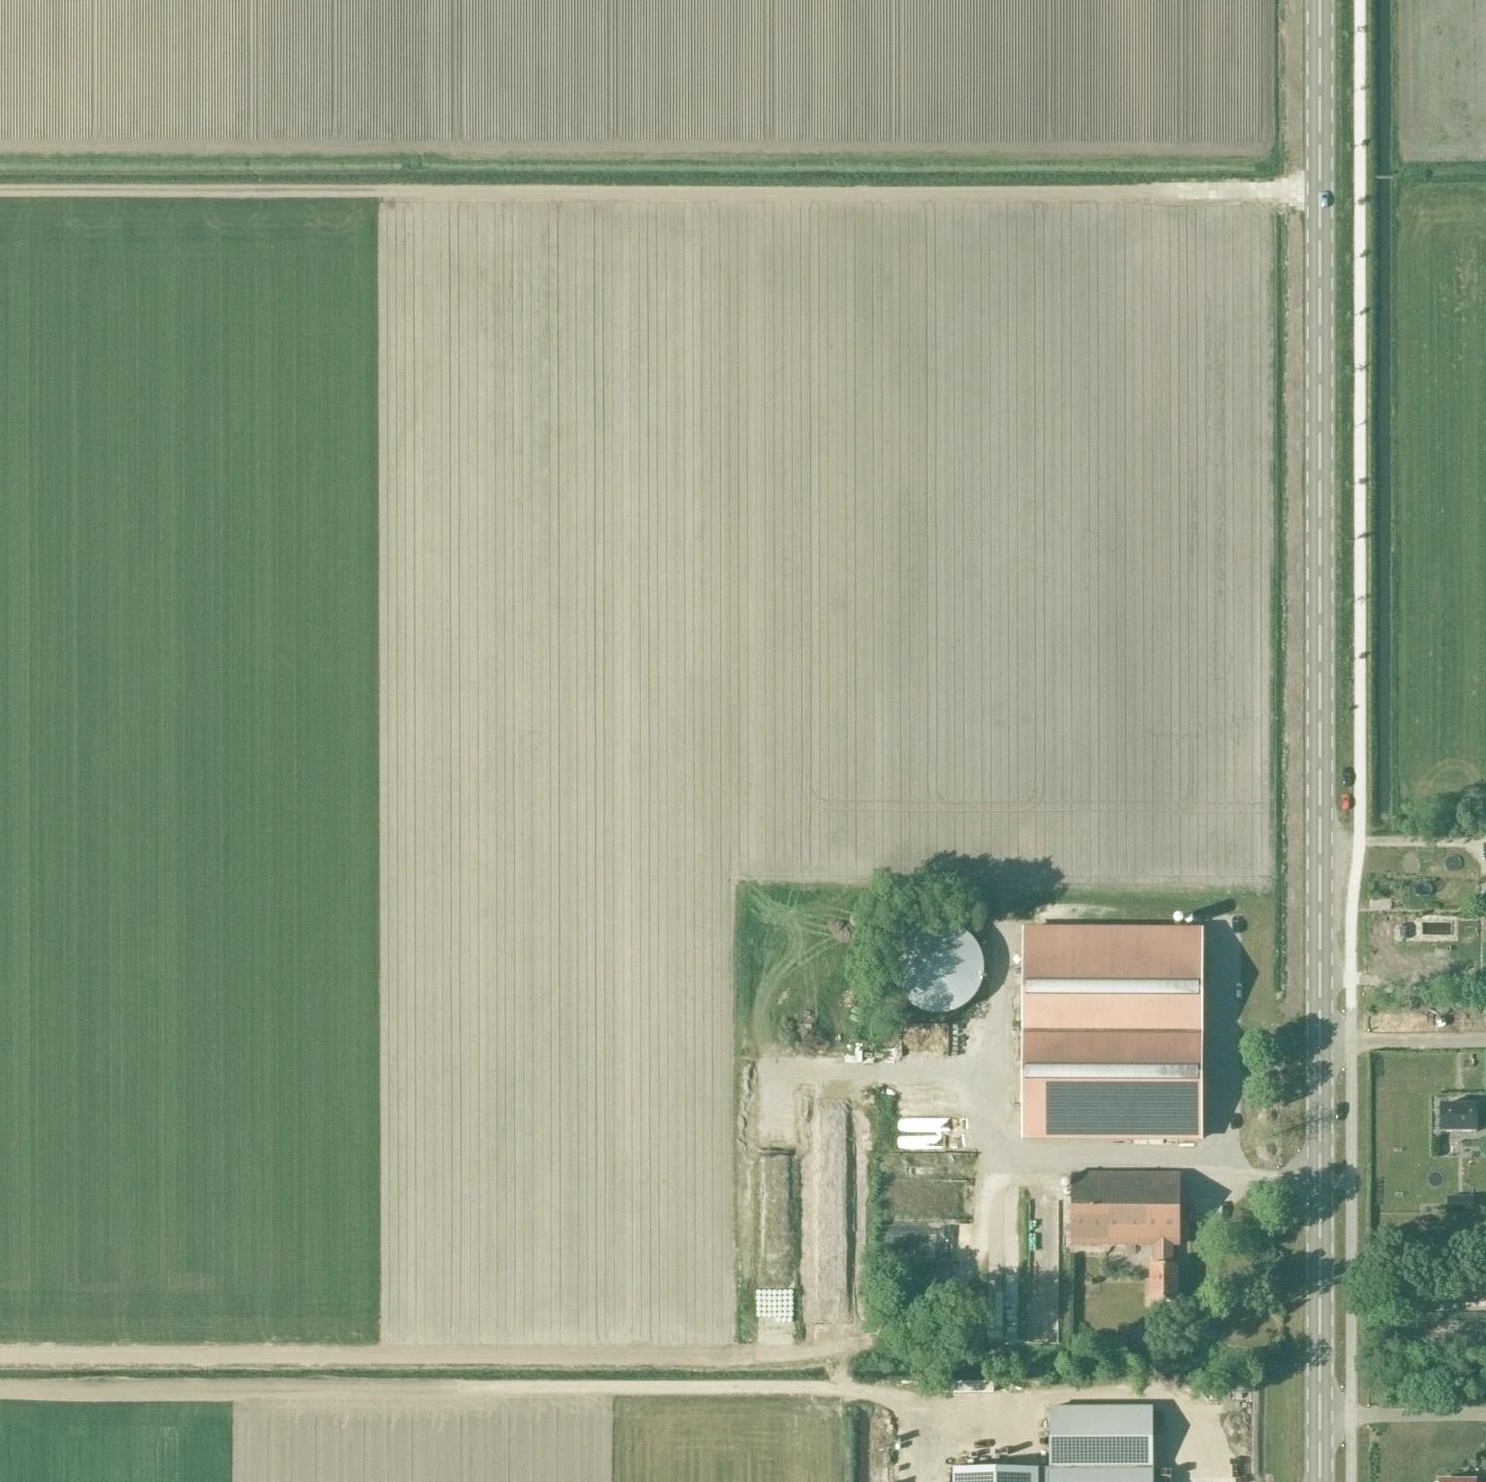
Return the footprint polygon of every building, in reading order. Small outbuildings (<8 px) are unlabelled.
[(983,972),(983,969),(983,965),(983,963),(982,960),(982,958),(981,956),(980,952),(978,947),(975,944),(973,940),(970,937),(968,936),(966,934),(963,932),(959,929),(955,928),(951,926),(947,925),(943,924),(938,924),(934,924),(929,925),(924,926),(920,928),(916,930),(912,932),(909,934),(906,937),(903,940),(901,942),(900,944),(898,948),(896,952),(894,956),(894,958),(893,960),(893,965),(892,967),(892,969),(893,974),(893,976),(893,978),(894,981),(895,983),(896,987),(898,991),(900,995),(903,998),(906,1002),(907,1003),(909,1005),(913,1007),(916,1009),(920,1011),(924,1013),(929,1014),(934,1015),(938,1015),(942,1015),(947,1014),(951,1013),(955,1011),(960,1009),(963,1007),(967,1004),(970,1002),(973,998),(974,997),(976,995),(978,991),(980,987),(981,983),(982,981),(982,978),(983,977),(983,974),(983,972)] [(1022,1137),(1200,1137),(1201,931),(1023,930),(1022,1137)] [(1476,1110),(1476,1105),(1440,1105),(1440,1132),(1476,1132),(1476,1128),(1485,1128),(1485,1110),(1476,1110)] [(1178,1245),(1178,1174),(1072,1174),(1071,1245),(1154,1245),(1153,1265),(1150,1265),(1150,1301),(1176,1301),(1176,1265),(1172,1265),(1172,1245),(1178,1245)] [(1049,1470),(1152,1470),(1152,1407),(1049,1408),(1049,1468),(1049,1470)] [(950,1469),(950,1481),(1152,1481),(1152,1470),(1049,1470),(1049,1468),(950,1469)]
